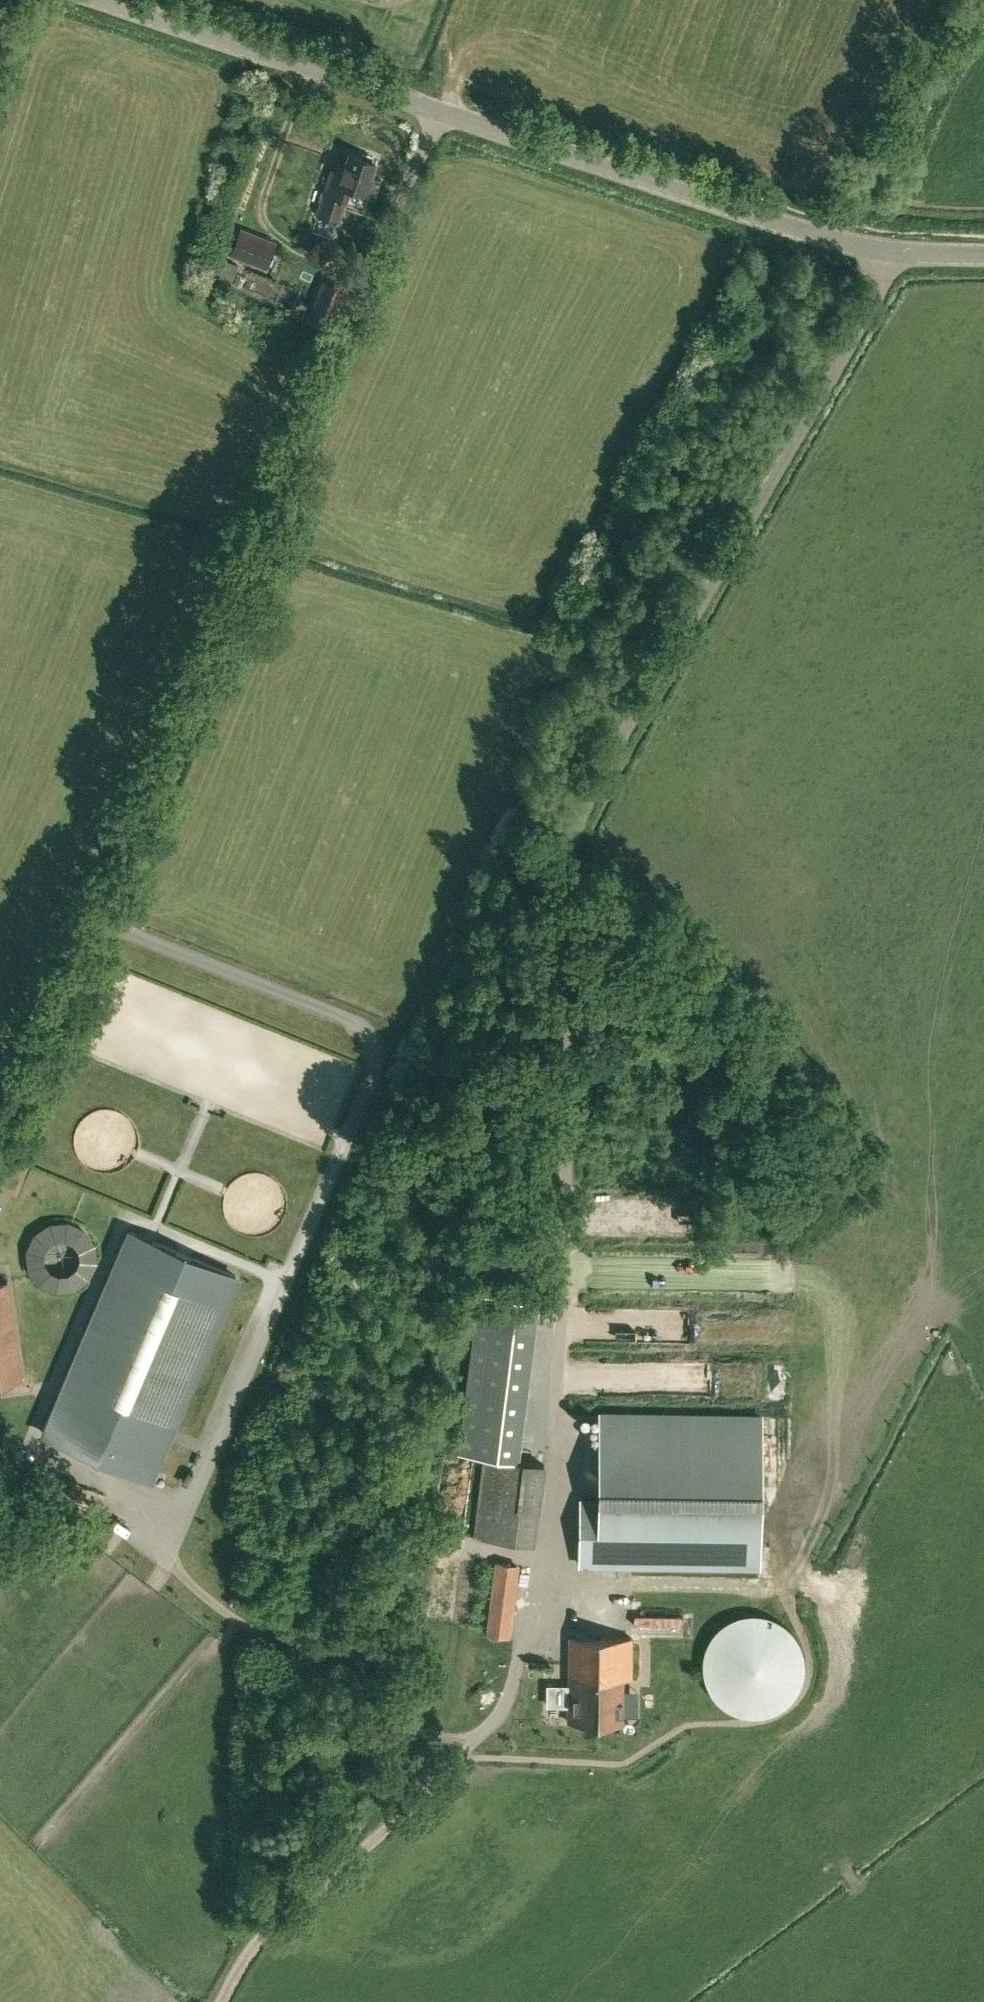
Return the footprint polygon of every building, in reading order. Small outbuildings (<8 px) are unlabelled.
[(347,185),(374,194),(379,179),(369,176),(373,166),(370,165),(371,161),(360,157),(359,161),(347,157),(343,167),(334,164),(318,214),(336,220),(347,185)] [(241,229),(232,253),(265,266),(275,242),(241,229)] [(238,265),(225,259),(218,279),(231,284),(238,265)] [(305,320),(305,322),(318,327),(329,331),(337,312),(313,302),(305,320)] [(67,1381),(66,1383),(57,1406),(56,1406),(55,1408),(56,1408),(46,1431),(45,1431),(44,1433),(47,1434),(75,1446),(150,1478),(234,1277),(235,1277),(236,1275),(234,1274),(138,1234),(133,1231),(131,1230),(130,1233),(121,1256),(120,1256),(119,1258),(120,1258),(110,1281),(109,1281),(108,1283),(109,1283),(99,1306),(98,1308),(89,1331),(88,1331),(87,1333),(88,1333),(78,1356),(77,1356),(76,1358),(77,1358),(67,1381)] [(19,1378),(21,1378),(21,1376),(21,1377),(8,1283),(7,1282),(8,1282),(8,1280),(6,1280),(6,1281),(0,1282),(0,1381),(19,1378)] [(741,1334),(739,1315),(729,1316),(731,1335),(741,1334)] [(464,1410),(458,1453),(484,1456),(518,1460),(524,1417),(464,1410)] [(758,1570),(761,1413),(596,1410),(595,1498),(577,1497),(576,1567),(758,1570)] [(533,1544),(544,1464),(518,1460),(484,1456),(474,1537),(533,1544)] [(510,1637),(518,1564),(493,1561),(484,1633),(510,1637)] [(268,1626),(262,1633),(282,1650),(288,1643),(268,1626)] [(562,1685),(562,1705),(568,1705),(568,1722),(622,1722),(622,1683),(634,1683),(634,1677),(637,1677),(637,1637),(629,1637),(569,1636),(568,1685),(562,1685)]
